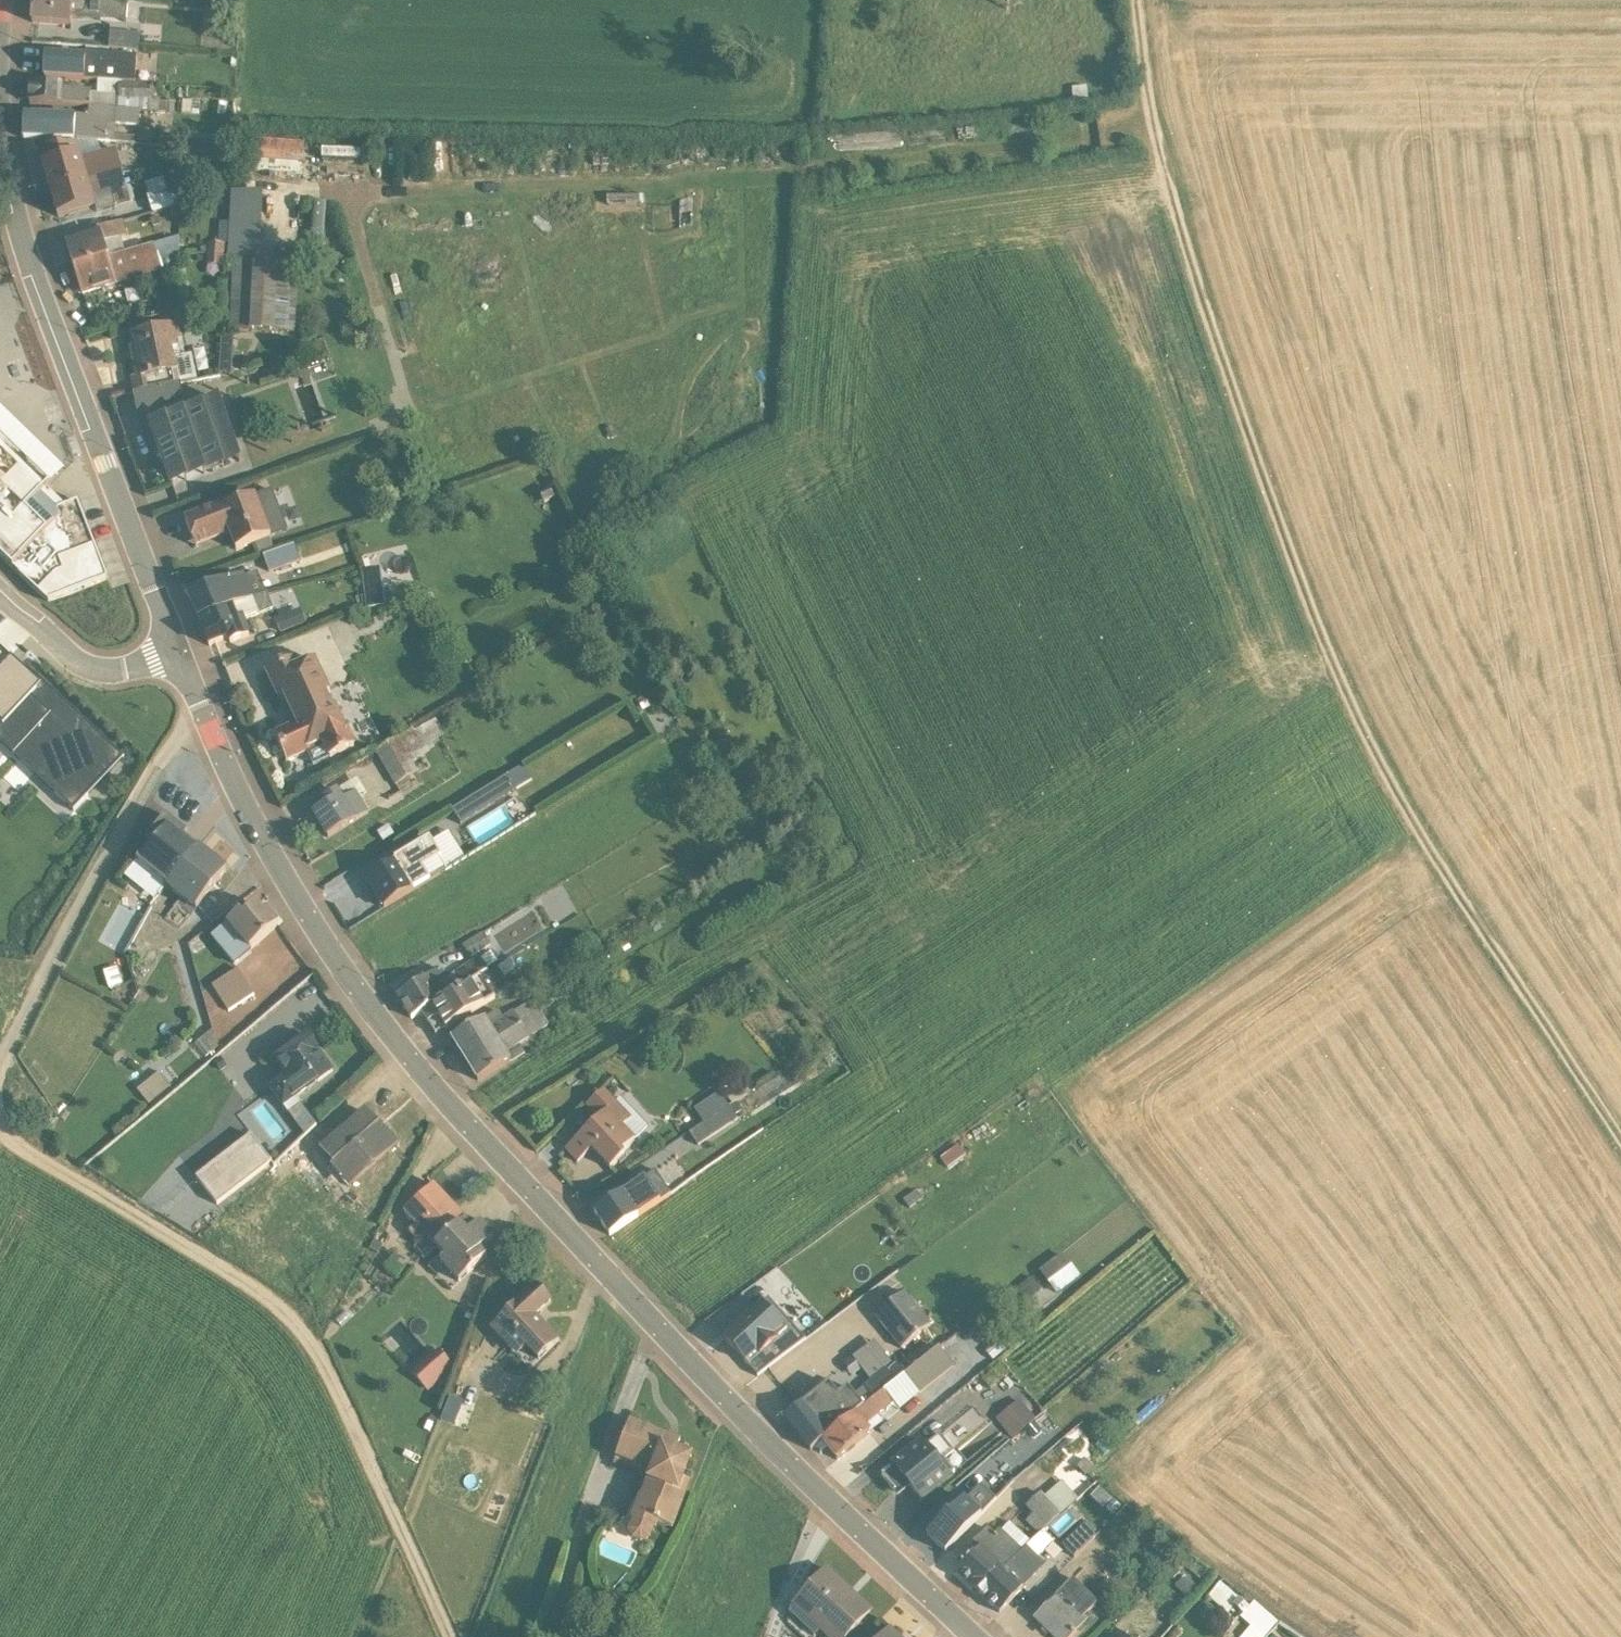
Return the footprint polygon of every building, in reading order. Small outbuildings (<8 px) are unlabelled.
[(31,24),(70,28),(72,15),(125,19),(127,2),(99,0),(34,0),(31,24)] [(110,33),(108,48),(139,51),(141,37),(110,33)] [(45,57),(44,79),(134,85),(135,59),(84,56),(84,59),(45,57)] [(157,102),(155,86),(125,84),(99,83),(98,94),(90,93),(90,94),(79,93),(80,88),(63,87),(30,85),(28,104),(150,113),(173,115),(174,114),(174,104),(157,102)] [(182,102),(181,115),(198,116),(199,102),(182,102)] [(114,136),(114,126),(138,127),(139,112),(88,109),(87,118),(74,117),(24,117),(22,140),(73,143),(73,141),(133,146),(134,138),(114,136)] [(154,132),(138,130),(136,143),(152,146),(154,132)] [(261,138),(258,158),(302,164),(305,144),(261,138)] [(48,194),(120,173),(113,150),(81,159),(76,143),(60,147),(59,144),(52,145),(36,150),(37,154),(41,168),(48,194)] [(48,194),(56,219),(96,207),(98,213),(114,208),(115,209),(130,204),(129,202),(135,201),(130,186),(125,188),(120,173),(48,194)] [(148,198),(153,214),(178,206),(173,190),(148,198)] [(259,253),(264,194),(231,192),(227,259),(232,259),(228,331),(293,335),(297,261),(257,259),(258,253),(259,253)] [(326,246),(327,202),(314,202),(313,246),(326,246)] [(120,239),(126,237),(121,223),(96,229),(98,235),(66,246),(74,271),(125,255),(120,239)] [(225,267),(228,224),(219,223),(217,245),(207,245),(206,267),(225,267)] [(74,271),(82,296),(159,270),(159,269),(177,264),(178,239),(74,271)] [(130,381),(132,396),(134,395),(179,385),(197,380),(192,357),(180,359),(173,327),(129,337),(131,349),(128,350),(134,380),(130,381)] [(241,465),(219,403),(185,415),(179,385),(134,395),(141,431),(150,428),(172,489),(241,465)] [(47,604),(48,604),(106,582),(107,581),(77,503),(76,503),(64,507),(47,491),(65,471),(0,407),(0,559),(47,604)] [(74,437),(63,441),(71,462),(82,457),(74,437)] [(98,496),(78,503),(112,590),(131,582),(98,496)] [(183,521),(195,549),(221,539),(220,537),(228,534),(235,552),(270,538),(270,536),(274,534),(267,519),(264,520),(254,498),(220,511),(218,507),(183,521)] [(263,557),(269,574),(299,564),(293,547),(263,557)] [(380,569),(360,571),(365,617),(386,614),(380,569)] [(200,626),(268,601),(257,574),(245,578),(243,575),(188,598),(200,626)] [(200,626),(209,653),(228,646),(230,651),(250,643),(245,629),(274,617),(268,601),(200,626)] [(301,619),(285,625),(289,637),(305,632),(301,619)] [(331,702),(329,698),(328,694),(320,679),(315,669),(300,675),(296,667),(270,679),(269,679),(264,682),(272,699),(277,708),(282,706),(294,733),(273,744),(287,772),(307,762),(313,774),(327,767),(328,769),(356,755),(335,714),(333,715),(327,704),(331,702)] [(124,764),(27,674),(19,682),(8,672),(0,681),(0,749),(73,818),(124,764)] [(443,741),(435,727),(414,739),(413,738),(376,760),(395,793),(417,780),(412,770),(429,760),(429,759),(434,756),(432,751),(438,748),(437,745),(443,741)] [(452,817),(460,831),(514,798),(506,784),(452,817)] [(313,822),(327,845),(369,819),(360,806),(367,802),(356,786),(321,809),(325,815),(313,822)] [(188,840),(166,823),(146,847),(151,851),(121,889),(151,913),(166,894),(197,855),(185,845),(188,840)] [(367,889),(384,916),(443,878),(438,868),(442,866),(430,846),(393,869),(394,872),(367,889)] [(194,917),(226,878),(197,855),(166,894),(194,917)] [(239,921),(212,944),(234,971),(278,932),(266,918),(263,921),(256,913),(242,925),(239,921)] [(462,953),(469,965),(489,953),(482,941),(462,953)] [(440,976),(397,1004),(411,1026),(498,970),(491,959),(480,966),(478,964),(447,984),(440,976)] [(124,992),(118,973),(103,978),(109,996),(124,992)] [(255,1002),(237,974),(210,992),(228,1019),(255,1002)] [(479,983),(411,1026),(421,1020),(428,1030),(435,1042),(445,1036),(493,1006),(479,983)] [(485,1026),(452,1046),(465,1067),(536,1021),(530,1010),(502,1027),(498,1020),(486,1027),(485,1026)] [(465,1067),(477,1088),(510,1069),(511,1070),(524,1062),(519,1053),(529,1047),(528,1045),(548,1032),(540,1019),(465,1067)] [(219,1054),(212,1036),(195,1051),(206,1063),(219,1054)] [(296,1104),(331,1078),(305,1043),(272,1065),(274,1069),(259,1080),(268,1093),(267,1094),(265,1096),(268,1099),(238,1121),(241,1128),(266,1162),(302,1137),(304,1139),(314,1133),(299,1112),(300,1110),(296,1104)] [(170,1092),(159,1078),(137,1096),(149,1110),(170,1092)] [(597,1128),(565,1159),(577,1171),(591,1158),(609,1177),(624,1163),(622,1160),(634,1147),(633,1146),(646,1134),(620,1106),(616,1109),(603,1097),(585,1114),(597,1128)] [(718,1101),(693,1118),(702,1131),(728,1115),(718,1101)] [(398,1153),(365,1115),(318,1155),(332,1171),(330,1173),(350,1194),(398,1153)] [(728,1115),(688,1141),(698,1153),(737,1127),(728,1115)] [(593,1220),(609,1243),(672,1200),(664,1187),(668,1184),(664,1179),(639,1195),(635,1191),(593,1220)] [(433,1251),(464,1224),(433,1191),(403,1218),(415,1232),(409,1239),(419,1249),(425,1243),(433,1251)] [(439,1269),(458,1289),(486,1263),(480,1256),(494,1243),(479,1228),(473,1233),(464,1224),(433,1251),(445,1264),(439,1269)] [(1051,1290),(1058,1301),(1081,1285),(1063,1260),(1013,1296),(1023,1309),(1051,1290)] [(408,1272),(394,1261),(385,1273),(398,1284),(408,1272)] [(535,1293),(490,1335),(516,1363),(525,1355),(537,1368),(558,1349),(534,1323),(550,1308),(535,1293)] [(930,1332),(903,1300),(874,1324),(900,1357),(930,1332)] [(767,1307),(722,1347),(757,1385),(805,1349),(767,1307)] [(938,1356),(929,1344),(895,1371),(904,1382),(938,1356)] [(851,1366),(842,1373),(852,1385),(861,1378),(869,1388),(890,1371),(873,1350),(852,1367),(851,1366)] [(953,1375),(938,1356),(904,1382),(901,1385),(821,1450),(836,1468),(870,1440),(866,1434),(893,1412),(899,1419),(953,1375)] [(453,1372),(439,1357),(432,1363),(431,1362),(411,1380),(428,1398),(447,1380),(446,1379),(453,1372)] [(784,1426),(810,1458),(901,1385),(893,1375),(886,1380),(884,1377),(852,1402),(845,1395),(813,1421),(804,1411),(784,1426)] [(1019,1409),(996,1428),(1012,1448),(1035,1429),(1019,1409)] [(639,1503),(638,1503),(630,1524),(632,1526),(626,1539),(631,1547),(640,1550),(649,1547),(655,1535),(657,1535),(658,1531),(673,1536),(690,1490),(683,1487),(691,1465),(676,1459),(679,1449),(628,1429),(613,1470),(647,1483),(639,1503)] [(891,1501),(896,1506),(909,1495),(920,1507),(949,1484),(948,1482),(951,1479),(943,1469),(952,1461),(939,1444),(925,1455),(920,1448),(890,1471),(892,1474),(881,1483),(891,1496),(889,1498),(891,1501)] [(1077,1506),(1061,1489),(1044,1504),(1040,1501),(1024,1515),(1031,1523),(1025,1530),(1038,1543),(1077,1506)] [(925,1543),(944,1561),(996,1508),(980,1493),(965,1509),(963,1507),(947,1524),(945,1523),(925,1543)] [(978,1555),(955,1579),(976,1600),(1020,1558),(1017,1555),(1026,1546),(1010,1531),(1001,1540),(1000,1539),(994,1543),(987,1536),(973,1550),(978,1555)] [(1094,1545),(1082,1533),(1061,1553),(1073,1565),(1094,1545)] [(976,1600),(998,1621),(1044,1573),(1038,1566),(1045,1559),(1044,1558),(1052,1550),(1042,1539),(976,1600)] [(825,1578),(791,1613),(789,1620),(807,1636),(853,1636),(869,1619),(825,1578)] [(1043,1636),(1084,1636),(1093,1629),(1085,1622),(1096,1611),(1071,1587),(1033,1627),(1043,1636)] [(1254,1606),(1248,1612),(1220,1588),(1210,1600),(1249,1634),(1247,1636),(1271,1636),(1279,1628),(1254,1606)]
